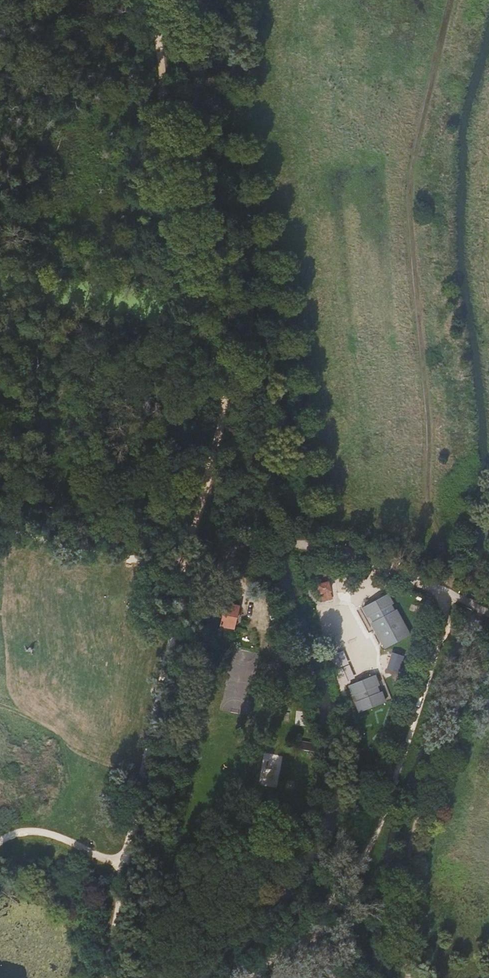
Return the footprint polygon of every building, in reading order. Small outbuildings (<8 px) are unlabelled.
[(316,577),(319,585),(328,582),(326,574),(316,577)] [(319,585),(321,593),(330,591),(328,582),(319,585)] [(332,598),(330,591),(321,593),(323,600),(332,598)] [(371,615),(390,604),(391,604),(386,595),(364,606),(369,616),(371,615)] [(224,610),(221,627),(223,628),(222,632),(233,634),(239,605),(226,602),(218,601),(216,608),(224,610)] [(375,621),(393,611),(390,604),(371,615),(375,621)] [(379,630),(398,620),(400,619),(395,610),(393,611),(375,621),(373,622),(377,632),(379,630)] [(383,637),(402,627),(398,620),(379,630),(383,637)] [(403,626),(402,627),(383,637),(381,638),(386,647),(408,635),(403,626)] [(404,656),(392,652),(387,669),(398,673),(404,656)] [(356,694),(375,686),(378,685),(374,675),(350,684),(354,694),(356,694)] [(358,700),(378,693),(375,686),(356,694),(358,700)] [(291,688),(281,691),(284,702),(294,699),(291,688)] [(380,692),(378,693),(358,700),(356,701),(360,711),(384,702),(380,692)] [(318,744),(296,740),(294,748),(316,751),(318,744)]
